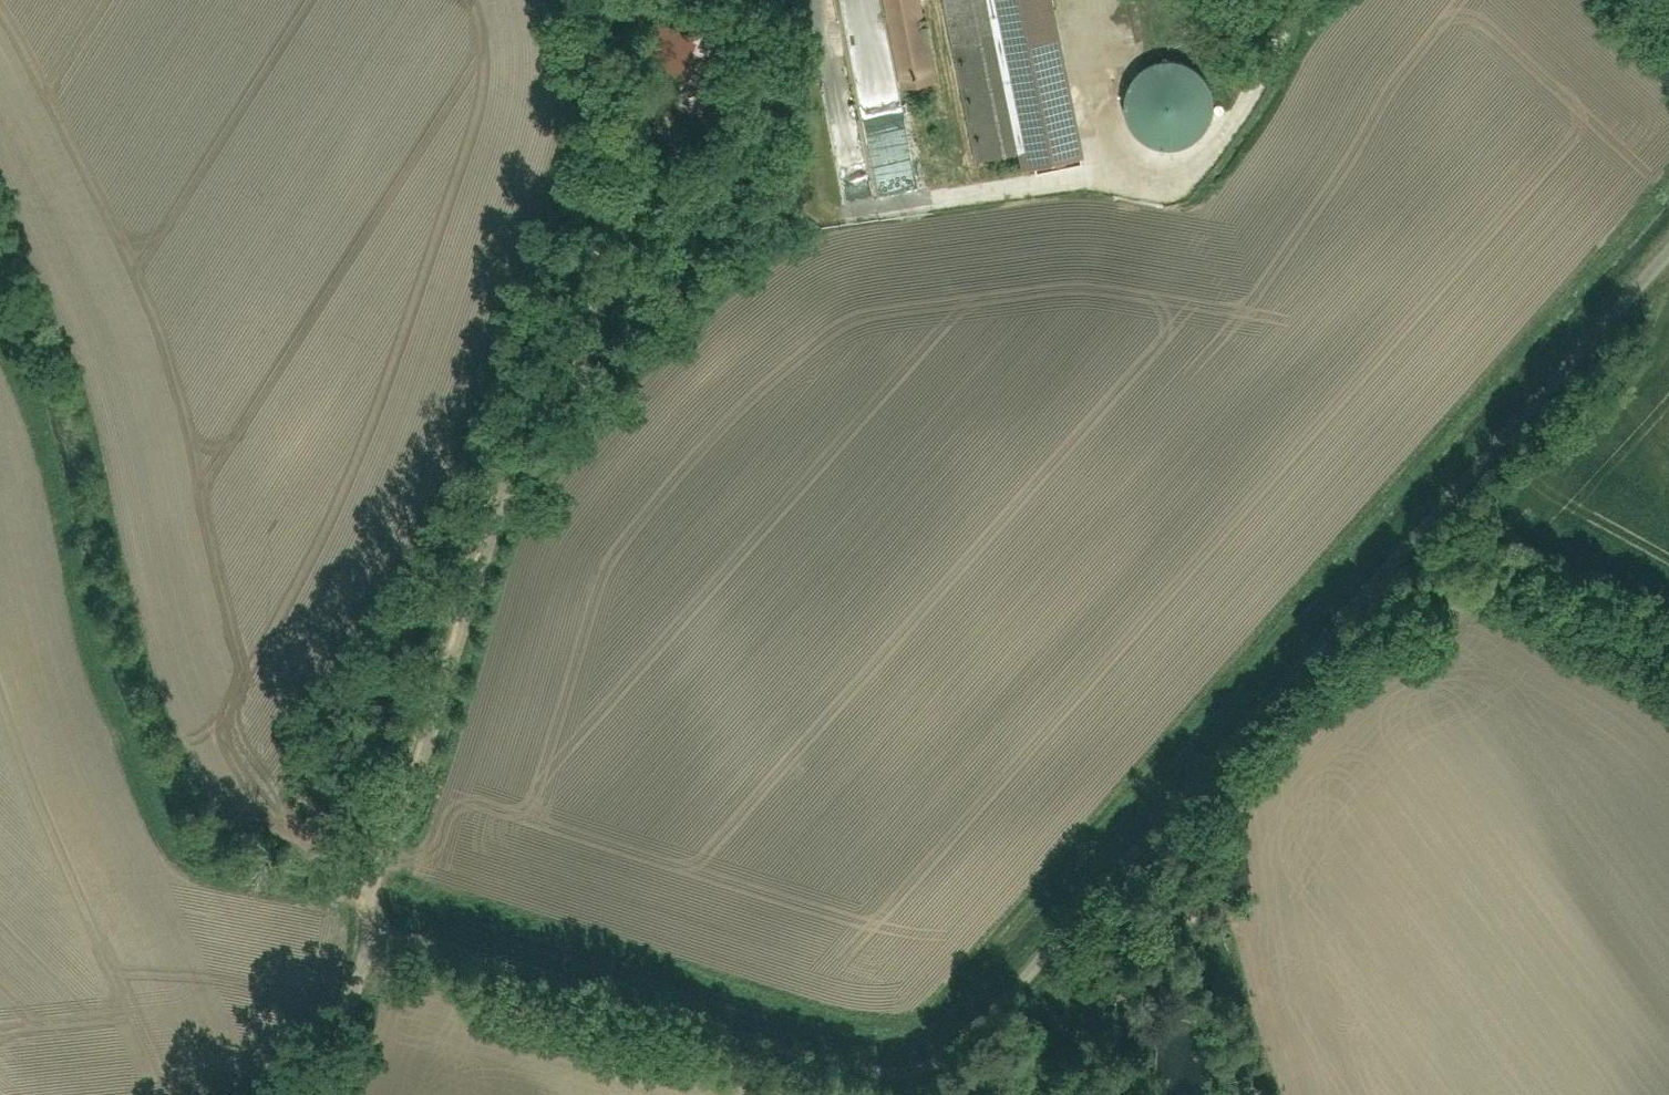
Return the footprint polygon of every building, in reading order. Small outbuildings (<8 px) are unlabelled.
[(908,85),(942,78),(926,0),(891,0),(908,85)] [(982,161),(1030,151),(999,0),(949,0),(982,161)] [(1093,155),(1062,0),(999,0),(1030,151),(1033,167),(1093,155)] [(1144,148),(1222,133),(1213,90),(1178,97),(1172,67),(1129,76),(1144,148)]
